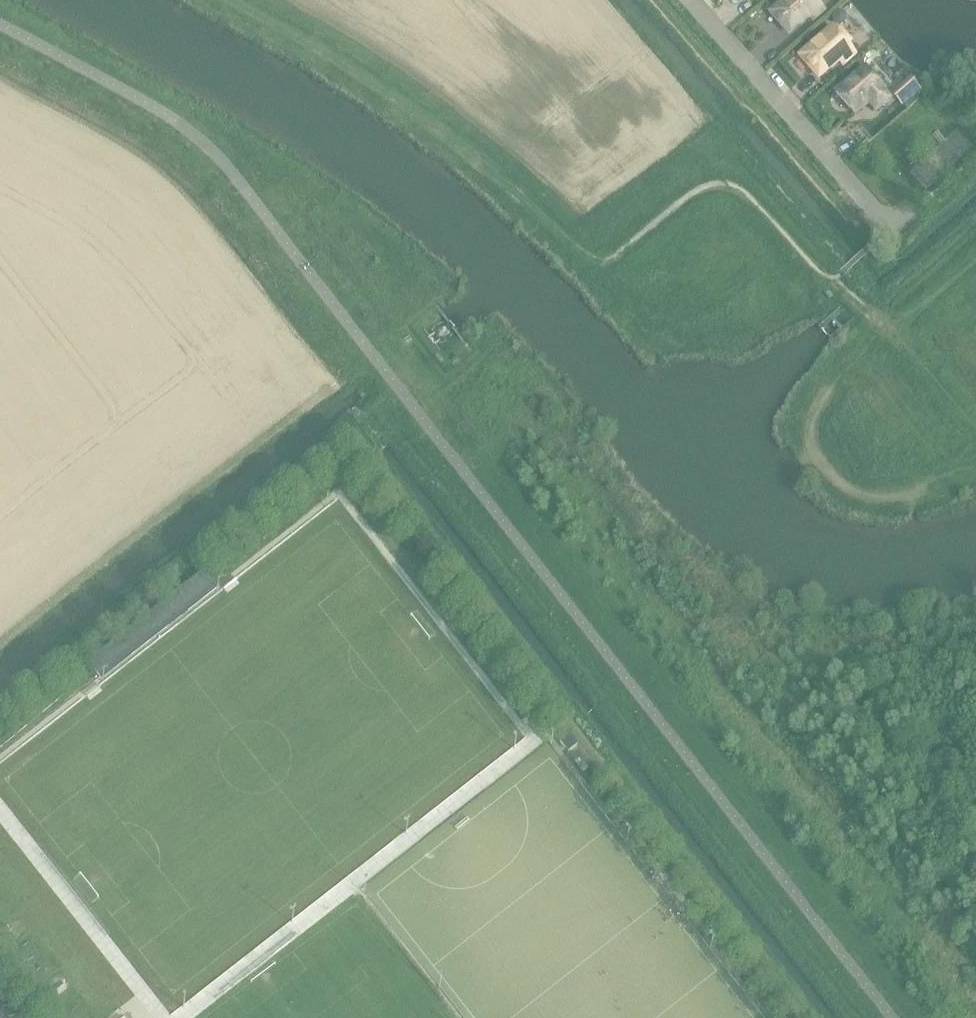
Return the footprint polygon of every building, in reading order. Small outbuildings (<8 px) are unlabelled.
[(771,12),(789,32),(807,15),(812,20),(825,9),(817,0),(785,0),(771,12)] [(837,11),(831,16),(832,24),(840,27),(846,22),(845,14),(837,11)] [(847,43),(850,40),(840,29),(837,32),(833,28),(801,55),(819,75),(838,58),(842,64),(855,53),(847,43)] [(882,88),(882,87),(865,68),(836,92),(853,112),(868,100),(876,110),(890,98),(882,88)] [(568,731),(560,737),(559,738),(569,751),(579,744),(568,731)] [(588,758),(581,764),(579,766),(587,776),(596,769),(588,758)]
